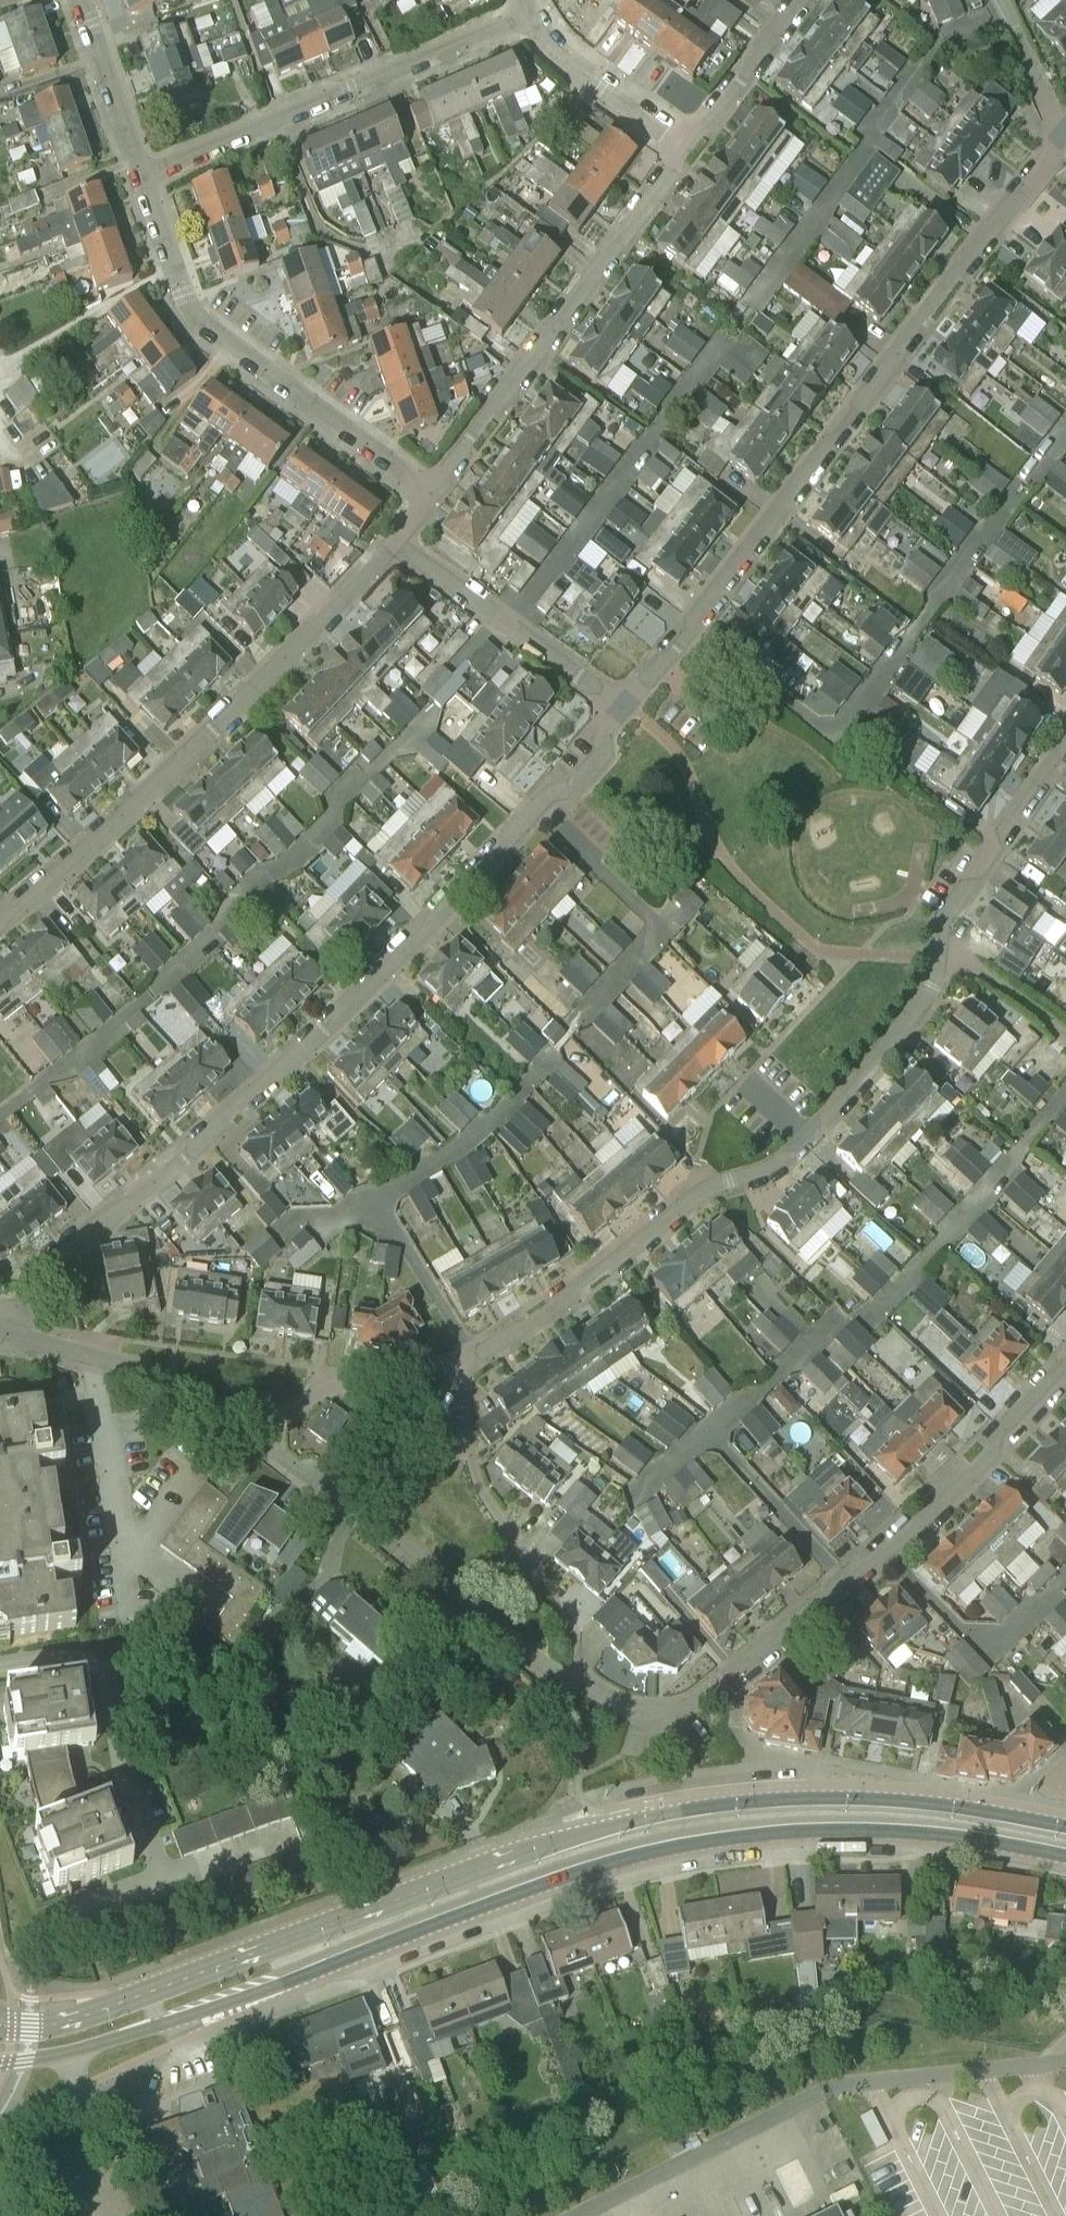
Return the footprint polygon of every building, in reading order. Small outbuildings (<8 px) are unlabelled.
[(130,14),(169,0),(125,0),(130,14)] [(280,12),(279,9),(275,0),(261,0),(263,5),(273,27),(260,32),(247,37),(261,71),(273,66),(278,77),(303,67),(285,24),(280,12)] [(279,9),(287,6),(284,0),(275,0),(279,9)] [(340,17),(356,11),(352,0),(304,0),(310,13),(328,56),(353,46),(340,17)] [(397,6),(403,15),(416,8),(412,0),(407,0),(397,6)] [(614,21),(633,36),(656,5),(660,0),(629,0),(614,21)] [(719,2),(716,0),(707,0),(696,15),(685,7),(682,12),(676,20),(653,51),(672,65),(719,2)] [(862,46),(879,24),(848,0),(839,0),(826,18),(862,46)] [(952,21),(944,0),(929,0),(928,0),(938,27),(952,21)] [(952,21),(964,17),(958,0),(944,0),(952,21)] [(973,8),(986,4),(984,0),(976,0),(971,2),(973,8)] [(719,2),(672,65),(692,80),(714,51),(703,42),(716,24),(729,34),(741,18),(719,2)] [(653,51),(676,20),(656,5),(633,36),(653,51)] [(1060,7),(1036,28),(1065,60),(1065,59),(1065,14),(1060,7)] [(441,8),(421,20),(427,32),(448,20),(441,8)] [(12,51),(47,39),(38,13),(3,26),(12,51)] [(328,56),(310,13),(285,24),(303,67),(328,56)] [(210,17),(195,22),(198,33),(208,30),(214,28),(212,22),(210,17)] [(845,68),(847,66),(862,46),(826,18),(809,40),(845,68)] [(148,66),(195,49),(187,26),(140,42),(148,66)] [(47,39),(12,51),(22,77),(56,65),(47,39)] [(828,90),(845,68),(809,40),(792,62),(828,90)] [(227,65),(239,61),(238,60),(247,57),(243,45),(220,53),(224,65),(224,66),(227,65)] [(885,64),(898,74),(906,64),(881,45),(873,55),(885,64)] [(156,89),(187,78),(203,73),(203,71),(195,49),(148,66),(156,89)] [(489,68),(518,138),(528,134),(519,112),(529,107),(524,94),(526,93),(521,83),(516,71),(511,59),(489,68)] [(811,112),(828,90),(792,62),(775,84),(811,112)] [(898,74),(885,64),(877,74),(890,85),(898,74)] [(215,80),(230,75),(227,65),(224,66),(224,65),(212,69),(215,80)] [(507,143),(518,138),(489,68),(466,78),(481,112),(492,107),(507,143)] [(528,81),(523,68),(516,71),(521,83),(528,81)] [(187,78),(156,89),(165,113),(195,103),(187,78)] [(470,117),(481,112),(466,78),(444,88),(473,156),(484,152),(479,141),(480,140),(470,117)] [(917,93),(937,109),(945,98),(925,82),(917,93)] [(952,120),(990,149),(1001,134),(998,132),(1006,121),(1005,120),(1017,105),(992,85),(979,101),(971,94),(952,120)] [(464,160),(473,156),(444,88),(421,97),(424,104),(409,111),(420,134),(434,128),(435,131),(450,125),(464,160)] [(840,98),(864,117),(872,107),(848,88),(840,98)] [(42,128),(74,117),(66,93),(35,104),(36,111),(20,116),(25,134),(42,128)] [(929,119),(937,109),(917,93),(909,103),(929,119)] [(856,127),(864,117),(840,98),(831,108),(856,127)] [(592,153),(622,175),(636,155),(607,133),(601,141),(580,125),(586,118),(575,110),(560,130),(571,138),(571,137),(592,153)] [(396,191),(400,189),(400,188),(406,185),(401,173),(399,174),(396,166),(410,161),(389,111),(366,121),(386,168),(389,176),(396,191)] [(740,135),(777,163),(794,140),(757,113),(740,135)] [(51,152),(82,141),(74,117),(42,128),(51,152)] [(989,150),(990,149),(952,120),(935,142),(973,171),(974,170),(973,169),(988,149),(989,150)] [(363,177),(364,177),(386,168),(366,121),(343,130),(363,177)] [(0,131),(0,133),(3,140),(18,135),(15,126),(0,131)] [(351,182),(363,177),(343,130),(322,139),(341,185),(347,197),(351,208),(352,208),(365,239),(376,234),(363,204),(361,205),(351,182)] [(760,185),(777,163),(740,135),(724,157),(722,156),(760,185)] [(902,154),(881,138),(873,148),(894,165),(902,154)] [(298,149),(318,196),(341,185),(322,139),(298,149)] [(82,141),(51,152),(59,175),(91,164),(82,141)] [(961,186),(973,171),(935,142),(916,166),(926,173),(925,175),(950,194),(958,184),(961,186)] [(24,148),(10,153),(14,164),(28,159),(24,148)] [(607,195),(622,175),(592,153),(578,173),(607,195)] [(745,206),(760,185),(722,156),(705,179),(744,208),(745,206)] [(846,196),(869,217),(900,175),(875,156),(846,196)] [(607,195),(578,173),(572,180),(540,157),(531,169),(592,214),(607,195)] [(260,191),(272,187),(272,186),(285,182),(279,161),(265,165),(269,177),(257,181),(260,191)] [(794,176),(819,195),(827,185),(802,166),(794,176)] [(578,234),(592,214),(531,169),(526,177),(556,200),(549,210),(544,207),(534,219),(560,238),(568,227),(578,234)] [(18,177),(21,188),(36,183),(33,172),(18,177)] [(396,191),(389,176),(380,180),(381,183),(398,224),(413,218),(405,199),(400,189),(396,191)] [(811,205),(819,195),(794,176),(787,187),(811,205)] [(199,212),(234,200),(226,177),(191,189),(199,212)] [(690,202),(727,230),(744,208),(705,179),(688,202),(690,203),(690,202)] [(272,187),(260,191),(263,201),(275,197),(272,187)] [(36,236),(107,211),(99,189),(67,200),(71,212),(57,217),(43,221),(44,222),(33,226),(32,221),(23,225),(24,229),(28,239),(36,236)] [(35,192),(8,203),(13,216),(40,205),(35,192)] [(863,225),(869,217),(846,196),(838,206),(863,225)] [(342,212),(351,208),(347,197),(337,201),(338,204),(342,212)] [(207,235),(242,223),(234,200),(199,212),(207,235)] [(673,225),(710,252),(727,230),(690,202),(690,203),(673,225)] [(894,230),(930,258),(947,236),(910,208),(894,230)] [(67,251),(115,234),(107,211),(36,236),(40,247),(52,243),(51,241),(62,238),(67,251)] [(275,236),(308,226),(305,216),(272,227),(275,236)] [(215,257),(250,245),(267,239),(259,217),(242,223),(207,235),(215,257)] [(772,228),(786,239),(794,228),(780,218),(773,227),(772,228)] [(772,228),(773,227),(762,219),(753,230),(778,249),(786,239),(772,228)] [(515,256),(544,278),(560,258),(529,236),(523,245),(501,229),(500,230),(492,224),(484,234),(494,241),(493,242),(514,257),(515,256)] [(695,273),(710,252),(673,225),(657,247),(694,275),(695,273)] [(308,226),(275,236),(279,246),(291,242),(293,247),(313,241),(308,226)] [(913,280),(930,258),(894,230),(877,252),(913,280)] [(827,233),(825,231),(817,241),(834,254),(849,266),(857,256),(855,254),(827,233)] [(1065,272),(1065,236),(1059,231),(1041,254),(1065,272)] [(89,269),(123,257),(115,234),(67,251),(65,252),(69,263),(60,267),(60,268),(49,272),(52,281),(65,277),(89,269)] [(494,241),(484,234),(479,241),(489,248),(493,242),(494,241)] [(530,298),(500,275),(489,267),(482,278),(458,260),(460,257),(442,244),(434,255),(456,271),(455,272),(516,317),(530,298)] [(250,245),(215,257),(224,282),(258,270),(250,245)] [(896,302),(913,280),(877,252),(860,274),(896,302)] [(288,288),(324,276),(316,254),(280,266),(288,288)] [(348,268),(361,264),(358,254),(345,258),(348,268)] [(1065,299),(1065,272),(1041,254),(1024,276),(1052,298),(1053,297),(1062,304),(1065,299)] [(530,298),(544,278),(515,256),(514,257),(500,275),(530,298)] [(123,257),(89,269),(97,294),(132,281),(123,257)] [(361,264),(348,268),(352,279),(365,275),(368,286),(382,282),(375,260),(361,264)] [(739,272),(753,282),(761,272),(747,261),(740,270),(739,272)] [(739,272),(740,270),(729,262),(720,274),(745,293),(753,282),(739,272)] [(791,276),(825,302),(833,292),(799,265),(791,276)] [(474,312),(472,315),(491,329),(501,337),(516,317),(455,272),(449,279),(469,294),(463,303),(474,312)] [(617,295),(654,322),(671,299),(633,273),(617,295)] [(860,274),(843,296),(879,324),(896,302),(860,274)] [(296,311),(332,298),(324,276),(288,288),(296,311)] [(817,313),(825,302),(791,276),(783,286),(817,313)] [(69,288),(65,277),(52,281),(56,292),(69,288)] [(1001,326),(1016,337),(1017,336),(1030,316),(1017,306),(1014,309),(988,289),(974,308),(1000,328),(1001,326)] [(638,345),(654,322),(617,295),(601,318),(638,345)] [(92,363),(151,318),(136,298),(107,320),(115,330),(85,354),(92,363)] [(364,312),(376,308),(373,299),(337,312),(332,298),(296,311),(303,333),(352,316),(353,318),(365,314),(364,312)] [(364,312),(365,314),(368,325),(381,321),(376,308),(364,312)] [(457,308),(449,320),(462,328),(481,342),(489,331),(470,317),(457,308)] [(1014,339),(1016,337),(1001,326),(1000,328),(974,308),(960,327),(1000,357),(1001,355),(1014,339)] [(361,342),(353,318),(352,316),(303,333),(313,359),(361,342)] [(774,326),(760,316),(752,326),(766,337),(774,326)] [(137,359),(166,337),(151,318),(92,363),(100,373),(116,361),(122,369),(136,359),(137,359)] [(622,367),(638,345),(601,318),(585,341),(622,367)] [(667,329),(674,335),(681,326),(674,321),(667,329)] [(803,345),(839,373),(856,350),(820,323),(803,344),(803,345)] [(377,367),(426,350),(426,348),(423,342),(418,326),(369,344),(377,367)] [(673,337),(697,356),(705,345),(681,326),(674,335),(673,337)] [(998,358),(1000,357),(960,327),(945,345),(971,365),(970,366),(985,377),(988,374),(998,358)] [(137,388),(180,355),(166,337),(137,359),(144,369),(131,379),(137,388)] [(689,366),(697,356),(673,337),(665,347),(689,366)] [(606,390),(622,367),(585,341),(568,363),(606,390)] [(823,394),(839,373),(803,345),(786,367),(824,396),(825,396),(823,394)] [(969,398),(985,377),(970,366),(971,365),(945,345),(931,364),(957,384),(955,387),(969,398)] [(728,358),(753,377),(762,365),(738,346),(737,346),(728,358)] [(385,390),(436,372),(428,349),(426,350),(377,367),(385,390)] [(492,350),(466,359),(471,375),(497,366),(492,350)] [(90,364),(81,353),(69,363),(78,374),(90,364)] [(180,355),(137,388),(138,388),(153,408),(195,376),(180,355)] [(745,387),(753,377),(728,358),(720,369),(745,387)] [(824,396),(786,367),(770,388),(769,389),(807,419),(824,396)] [(452,391),(465,386),(461,377),(440,384),(436,372),(385,390),(393,411),(428,399),(428,401),(453,392),(452,391)] [(650,389),(664,399),(672,389),(658,378),(651,387),(650,389)] [(37,402),(38,404),(43,400),(27,379),(5,396),(20,414),(23,411),(37,402)] [(650,389),(651,387),(640,379),(631,391),(656,410),(664,399),(650,389)] [(120,400),(130,393),(124,384),(114,392),(120,400)] [(200,441),(230,400),(210,385),(180,426),(200,441)] [(452,391),(453,392),(456,401),(469,397),(465,386),(452,391)] [(791,441),(807,419),(769,389),(752,412),(791,441)] [(534,410),(575,440),(599,409),(585,399),(577,411),(548,390),(534,410)] [(1028,408),(1033,402),(1018,391),(1013,398),(1028,408)] [(694,402),(719,421),(727,411),(702,392),(694,402)] [(130,393),(120,400),(121,401),(107,411),(113,419),(137,401),(130,393)] [(895,415),(932,443),(949,421),(912,393),(895,415)] [(436,424),(428,401),(428,399),(393,411),(402,436),(436,424)] [(1035,399),(1033,402),(1028,408),(1027,409),(1052,428),(1060,418),(1035,399)] [(228,444),(250,414),(230,400),(200,441),(192,452),(179,469),(189,476),(203,457),(205,459),(221,438),(228,444)] [(49,419),(38,404),(37,402),(23,411),(20,414),(21,416),(12,423),(24,439),(49,419)] [(711,432),(719,421),(694,402),(686,413),(711,432)] [(1044,439),(1052,428),(1027,409),(1019,420),(1044,439)] [(524,431),(561,459),(575,440),(534,410),(519,429),(523,432),(524,431)] [(139,425),(151,442),(165,423),(157,411),(139,425)] [(790,442),(791,441),(752,412),(737,432),(735,434),(772,461),(788,440),(790,442)] [(248,458),(270,429),(250,414),(228,444),(218,458),(228,466),(221,476),(216,482),(209,492),(218,498),(225,488),(226,488),(233,479),(232,478),(248,458)] [(915,466),(932,443),(895,415),(879,437),(878,438),(915,466)] [(637,428),(628,421),(623,428),(633,435),(637,428)] [(735,434),(737,432),(731,427),(724,436),(721,439),(718,437),(706,452),(726,467),(729,464),(755,484),(772,461),(735,434)] [(270,429),(248,458),(268,473),(289,443),(270,429)] [(553,470),(561,459),(524,431),(523,432),(507,453),(545,481),(553,470)] [(878,438),(879,437),(877,435),(859,458),(898,488),(915,466),(878,438)] [(179,469),(192,452),(174,438),(161,456),(179,469)] [(588,450),(613,469),(621,459),(596,440),(588,450)] [(667,442),(660,453),(678,465),(685,454),(667,442)] [(605,479),(613,469),(588,450),(580,461),(605,479)] [(300,496),(321,467),(301,452),(280,481),(299,495),(300,496)] [(148,453),(131,471),(140,479),(156,461),(148,453)] [(543,483),(545,481),(507,453),(491,475),(529,503),(529,502),(543,483)] [(882,509),(898,488),(859,458),(842,481),(844,482),(845,481),(881,510),(882,509)] [(659,481),(662,483),(670,473),(653,460),(645,470),(659,481)] [(1065,486),(1065,470),(1058,463),(1050,474),(1065,486)] [(976,476),(1001,495),(1009,485),(984,466),(976,476)] [(320,510),(341,481),(321,467),(300,496),(299,495),(291,506),(311,520),(319,509),(320,510)] [(9,470),(0,472),(0,496),(13,493),(9,470)] [(651,491),(659,481),(645,470),(637,481),(651,491)] [(1050,474),(1042,484),(1065,502),(1065,486),(1050,474)] [(511,526),(529,503),(491,475),(475,497),(474,498),(511,526)] [(993,505),(1001,495),(976,476),(968,486),(993,505)] [(52,477),(32,492),(42,515),(73,505),(52,477)] [(233,479),(226,488),(234,494),(241,485),(233,479)] [(696,512),(721,532),(736,514),(710,494),(712,490),(698,479),(697,480),(684,497),(682,500),(696,511),(696,512)] [(316,557),(361,496),(341,481),(320,510),(329,517),(299,557),(309,564),(315,556),(316,557)] [(557,491),(582,510),(590,500),(565,481),(557,491)] [(894,517),(882,509),(881,510),(845,481),(844,482),(828,504),(865,532),(866,531),(877,539),(894,517)] [(707,551),(721,532),(696,512),(696,511),(682,500),(668,489),(654,509),(667,519),(666,520),(707,551)] [(574,521),(582,510),(557,491),(549,502),(574,521)] [(456,513),(497,543),(511,526),(474,498),(475,497),(471,494),(456,513)] [(361,496),(316,557),(323,562),(339,541),(349,548),(357,538),(359,540),(380,510),(361,496)] [(628,521),(639,530),(647,519),(622,501),(614,511),(628,521)] [(850,551),(865,532),(828,504),(810,526),(833,543),(835,540),(850,551)] [(940,519),(965,538),(973,528),(948,509),(947,510),(940,519)] [(20,527),(15,510),(0,515),(0,534),(20,527)] [(277,510),(269,521),(277,527),(285,516),(277,510)] [(606,522),(620,532),(628,521),(614,511),(606,522)] [(511,553),(508,551),(508,552),(497,543),(456,513),(442,533),(481,563),(478,567),(492,577),(511,553)] [(1030,527),(1025,518),(1015,523),(1020,533),(1030,527)] [(956,551),(965,538),(940,519),(931,532),(956,551)] [(692,570),(707,551),(666,520),(652,539),(651,540),(665,551),(667,550),(692,570)] [(524,536),(549,555),(557,545),(532,526),(524,536)] [(276,546),(268,539),(256,528),(247,537),(266,556),(276,546)] [(283,535),(276,530),(275,529),(268,539),(276,546),(283,535)] [(603,532),(594,543),(608,555),(617,543),(603,532)] [(992,548),(1017,566),(1018,565),(1027,571),(1037,556),(1003,532),(992,548)] [(540,565),(549,555),(524,536),(516,546),(540,565)] [(678,588),(692,570),(667,550),(665,551),(651,540),(635,560),(650,572),(652,568),(678,588)] [(1010,576),(1017,566),(992,548),(984,558),(1010,576)] [(152,564),(163,560),(160,551),(149,555),(152,564)] [(814,601),(826,611),(842,590),(816,569),(813,573),(787,553),(773,572),(799,592),(800,590),(814,601)] [(907,563),(931,584),(940,572),(915,553),(907,563)] [(575,562),(563,577),(573,585),(585,570),(575,562)] [(923,594),(931,584),(907,563),(898,576),(923,594)] [(245,587),(279,619),(292,605),(289,603),(298,593),(267,564),(245,587)] [(518,595),(535,573),(523,565),(507,586),(518,595)] [(584,594),(621,624),(633,609),(630,607),(638,596),(621,583),(616,579),(607,590),(598,583),(599,581),(585,570),(573,585),(584,594)] [(759,591),(799,621),(814,601),(800,590),(799,592),(773,572),(759,591)] [(975,602),(983,591),(968,580),(961,592),(975,602)] [(186,595),(203,612),(213,601),(195,585),(186,595)] [(266,633),(279,619),(245,587),(234,598),(228,593),(217,604),(254,640),(263,630),(266,633)] [(552,587),(536,608),(546,616),(563,595),(552,587)] [(443,599),(430,590),(422,600),(435,610),(443,599)] [(784,641),(799,621),(759,591),(744,609),(770,629),(770,630),(784,641)] [(989,611),(975,602),(961,592),(953,602),(981,622),(989,611)] [(609,639),(621,624),(584,594),(580,600),(564,619),(598,647),(606,636),(609,639)] [(195,621),(203,612),(186,595),(177,605),(195,621)] [(379,616),(413,648),(432,628),(398,596),(379,616)] [(151,614),(158,622),(166,616),(159,608),(151,614)] [(796,650),(784,641),(770,630),(770,629),(744,609),(730,628),(756,648),(754,651),(768,662),(769,661),(781,670),(796,650)] [(1056,625),(1065,632),(1065,610),(1056,625)] [(859,632),(866,623),(872,615),(867,611),(854,628),(859,632)] [(156,622),(150,615),(149,616),(148,614),(136,624),(144,634),(156,624),(155,623),(156,622)] [(393,668),(413,648),(379,616),(360,636),(358,634),(393,668)] [(0,621),(0,686),(7,684),(6,679),(16,678),(14,664),(5,620),(0,621)] [(870,642),(884,652),(891,642),(866,623),(859,632),(870,641),(870,642)] [(1056,625),(1039,648),(1065,666),(1065,632),(1056,625)] [(215,684),(232,667),(209,644),(212,641),(199,628),(180,646),(193,659),(192,660),(215,684)] [(459,632),(438,655),(448,664),(469,641),(459,632)] [(374,688),(375,687),(393,668),(358,634),(339,655),(374,688)] [(111,648),(119,659),(134,647),(126,637),(111,648)] [(943,669),(952,657),(926,639),(918,652),(943,669)] [(486,642),(465,664),(471,670),(479,676),(498,653),(486,642)] [(876,663),(884,652),(870,642),(862,652),(876,663)] [(198,700),(215,684),(192,660),(193,659),(180,646),(162,664),(198,700)] [(106,669),(119,659),(111,648),(98,658),(106,669)] [(1065,690),(1065,666),(1039,648),(1023,670),(1061,697),(1065,690)] [(908,666),(934,684),(943,669),(918,652),(908,666)] [(389,700),(375,687),(374,688),(339,655),(319,675),(355,709),(356,707),(363,700),(381,716),(383,714),(401,732),(410,722),(388,701),(389,700)] [(99,689),(112,676),(106,669),(98,658),(89,665),(90,667),(84,672),(99,689)] [(455,672),(463,679),(471,670),(465,664),(464,663),(455,672)] [(181,717),(198,700),(162,664),(144,681),(157,695),(158,693),(181,717)] [(827,674),(853,693),(860,683),(835,664),(828,673),(827,674)] [(926,694),(934,684),(908,666),(901,676),(926,694)] [(432,701),(453,678),(442,667),(420,691),(432,701)] [(519,671),(500,694),(536,725),(547,712),(544,709),(553,699),(519,671)] [(845,704),(853,693),(827,674),(819,685),(829,692),(843,702),(845,704)] [(336,729),(355,709),(319,675),(319,676),(321,677),(302,697),(336,729)] [(453,678),(432,701),(441,710),(462,686),(453,678)] [(164,733),(181,717),(158,693),(157,695),(144,681),(126,699),(138,712),(141,710),(164,733)] [(52,694),(60,704),(75,693),(67,683),(52,694)] [(534,727),(536,725),(500,694),(489,685),(470,707),(481,717),(517,747),(518,746),(517,745),(533,727),(534,727)] [(987,720),(1025,747),(1041,725),(1014,705),(1023,692),(1012,685),(1003,698),(1000,702),(975,708),(973,710),(987,720)] [(388,701),(410,722),(419,713),(396,692),(389,700),(388,701)] [(834,713),(843,702),(829,692),(821,703),(834,713)] [(44,717),(60,704),(52,694),(36,707),(44,717)] [(334,731),(336,729),(302,697),(283,717),(317,749),(325,740),(334,731)] [(877,710),(903,728),(910,717),(885,699),(877,710)] [(895,738),(903,728),(877,710),(870,721),(895,738)] [(12,725),(20,735),(35,724),(27,714),(12,725)] [(100,748),(121,772),(139,757),(117,732),(121,730),(108,716),(89,733),(101,747),(100,748)] [(505,761),(517,747),(481,717),(460,741),(493,769),(502,759),(505,761)] [(1025,747),(987,720),(982,727),(971,743),(1009,770),(1025,747)] [(20,735),(12,725),(0,735),(0,736),(7,745),(20,735)] [(874,749),(883,736),(871,728),(862,740),(874,749)] [(104,788),(121,772),(100,748),(101,747),(89,733),(70,750),(104,788)] [(20,735),(14,740),(26,754),(32,748),(20,735)] [(233,756),(266,791),(267,789),(286,771),(254,737),(233,756)] [(295,741),(289,747),(303,760),(309,754),(295,741)] [(370,765),(382,752),(372,743),(360,756),(370,765)] [(993,793),(1009,770),(971,743),(955,766),(993,793)] [(439,775),(448,766),(425,744),(417,754),(439,775)] [(86,804),(104,788),(70,750),(51,767),(63,781),(64,779),(86,804)] [(265,791),(266,791),(233,756),(213,776),(245,810),(247,808),(265,791)] [(993,793),(955,766),(941,756),(925,778),(977,815),(993,793)] [(308,766),(330,788),(339,779),(317,757),(308,766)] [(321,798),(330,788),(308,766),(298,776),(321,798)] [(63,781),(51,767),(32,784),(44,798),(47,795),(69,819),(86,804),(64,779),(63,781)] [(225,829),(245,810),(213,776),(193,795),(225,829)] [(369,785),(382,798),(391,788),(378,776),(369,785)] [(373,807),(374,805),(382,798),(369,785),(360,795),(361,796),(373,807)] [(438,819),(462,842),(478,825),(454,802),(457,799),(444,787),(426,805),(439,818),(438,819)] [(181,822),(168,834),(192,860),(225,829),(193,795),(173,814),(181,822)] [(46,834),(16,800),(0,813),(0,875),(46,834)] [(1058,815),(1065,821),(1065,803),(1058,815)] [(445,859),(462,842),(438,819),(439,818),(426,805),(408,823),(445,859)] [(291,817),(285,810),(274,820),(281,826),(291,817)] [(1058,815),(1041,837),(1065,855),(1065,821),(1058,815)] [(265,828),(286,851),(296,842),(293,840),(281,826),(274,820),(265,828)] [(445,859),(408,823),(391,842),(404,855),(406,853),(429,876),(445,859)] [(276,860),(286,851),(265,828),(255,837),(276,860)] [(331,839),(344,851),(353,841),(340,829),(331,839)] [(1041,837),(1025,860),(1063,887),(1065,885),(1065,886),(1065,855),(1041,837)] [(179,909),(200,934),(210,925),(183,894),(205,875),(194,862),(181,873),(171,861),(168,864),(146,839),(128,854),(150,879),(152,878),(163,891),(164,890),(180,908),(179,909)] [(344,851),(353,859),(362,849),(354,841),(353,841),(344,851)] [(413,893),(429,876),(406,853),(404,855),(391,842),(373,860),(386,873),(389,870),(413,893)] [(261,864),(269,857),(257,844),(249,851),(261,864)] [(553,886),(567,898),(584,879),(571,867),(568,870),(544,848),(528,865),(552,887),(553,886)] [(241,876),(255,863),(245,853),(232,866),(241,876)] [(144,908),(163,891),(152,878),(150,879),(128,854),(111,870),(144,908)] [(549,917),(567,898),(553,886),(552,887),(528,865),(512,882),(549,917)] [(129,921),(144,908),(111,870),(93,885),(114,910),(113,911),(125,924),(129,921)] [(369,938),(389,918),(380,909),(392,897),(367,873),(336,906),(369,938)] [(234,887),(222,874),(213,884),(225,896),(234,887)] [(532,936),(549,917),(512,882),(496,900),(520,922),(519,923),(532,936)] [(118,930),(125,924),(113,911),(114,910),(93,885),(75,901),(97,925),(93,928),(105,942),(109,939),(118,930)] [(1046,944),(1054,950),(1065,934),(1065,930),(1045,915),(1047,913),(1009,885),(992,908),(1030,936),(1031,934),(1046,944)] [(262,895),(283,919),(293,910),(272,887),(262,895)] [(682,911),(694,898),(684,889),(672,902),(682,911)] [(273,927),(283,919),(262,895),(253,904),(273,927)] [(694,898),(682,911),(672,921),(682,930),(703,907),(694,898)] [(564,923),(578,906),(570,899),(556,916),(564,923)] [(501,942),(515,955),(532,936),(519,923),(520,922),(496,900),(480,917),(503,939),(501,942)] [(369,938),(336,906),(317,925),(305,938),(306,939),(317,950),(330,963),(341,951),(350,959),(369,938)] [(1029,966),(1046,944),(1031,934),(1030,936),(992,908),(975,931),(1003,951),(1004,950),(1014,957),(1015,956),(1029,966)] [(191,942),(200,934),(179,909),(169,918),(191,942)] [(599,933),(622,954),(631,944),(608,922),(599,933)] [(51,963),(62,977),(68,973),(79,963),(82,961),(71,947),(68,949),(47,924),(29,938),(49,964),(51,963)] [(231,948),(241,939),(229,926),(219,935),(231,948)] [(614,963),(622,954),(599,933),(591,942),(614,963)] [(142,944),(163,967),(172,958),(152,935),(142,944)] [(42,993),(44,991),(62,977),(51,963),(49,964),(29,938),(10,953),(42,993)] [(297,948),(309,959),(317,950),(306,939),(297,948)] [(471,993),(490,973),(490,972),(457,941),(437,961),(471,993)] [(153,976),(163,967),(142,944),(132,952),(153,976)] [(268,970),(302,1006),(316,993),(313,990),(322,981),(291,948),(269,970),(268,970)] [(748,972),(782,1004),(802,983),(777,960),(776,960),(767,952),(766,952),(749,971),(748,972)] [(42,993),(10,953),(0,961),(0,978),(12,993),(11,994),(23,1008),(42,993)] [(568,967),(590,988),(599,979),(576,957),(568,967)] [(452,1013),(471,993),(437,961),(418,982),(442,1006),(443,1005),(452,1013)] [(639,976),(662,997),(671,987),(648,966),(639,976)] [(582,998),(590,988),(568,967),(559,976),(582,998)] [(301,1007),(302,1006),(268,970),(248,989),(282,1025),(283,1024),(282,1023),(300,1006),(301,1007)] [(763,1025),(782,1004),(748,972),(729,993),(763,1025)] [(1037,982),(1026,975),(1019,984),(1030,992),(1037,982)] [(653,1006),(662,997),(639,976),(630,985),(653,1006)] [(179,986),(200,1010),(210,1002),(189,977),(179,986)] [(23,1008),(11,994),(12,993),(0,978),(0,1022),(2,1025),(23,1008)] [(190,1019),(200,1010),(179,986),(169,995),(190,1019)] [(268,1038),(282,1025),(248,989),(225,1011),(256,1044),(265,1035),(268,1038)] [(82,1001),(102,1026),(112,1018),(93,993),(82,1001)] [(92,1034),(102,1026),(82,1001),(72,1009),(92,1034)] [(952,1025),(988,1055),(991,1052),(1006,1033),(997,1026),(997,1025),(970,1003),(952,1025)] [(371,1027),(406,1062),(429,1039),(397,1007),(388,1016),(385,1014),(371,1027)] [(601,1016),(624,1038),(633,1028),(610,1007),(601,1016)] [(692,1029),(725,1063),(745,1043),(712,1009),(692,1029)] [(147,1023),(139,1013),(125,1024),(134,1034),(147,1023)] [(615,1047),(624,1038),(601,1016),(592,1026),(615,1047)] [(53,1025),(55,1022),(51,1017),(47,1021),(45,1018),(41,1021),(43,1024),(42,1024),(46,1029),(52,1024),(53,1025)] [(79,1043),(60,1019),(55,1022),(53,1025),(72,1049),(79,1043)] [(432,1036),(438,1030),(431,1023),(425,1029),(432,1036)] [(42,1033),(62,1058),(72,1050),(72,1049),(53,1025),(52,1024),(42,1033)] [(513,1034),(536,1055),(545,1046),(522,1025),(513,1034)] [(961,1067),(971,1075),(988,1055),(952,1025),(934,1047),(959,1068),(961,1067)] [(387,1081),(406,1062),(371,1027),(370,1028),(371,1029),(354,1046),(353,1045),(352,1046),(387,1081)] [(561,1028),(549,1040),(555,1046),(566,1033),(561,1028)] [(706,1082),(725,1063),(692,1029),(672,1049),(706,1082)] [(52,1066),(62,1058),(42,1033),(32,1041),(52,1066)] [(176,1055),(208,1091),(223,1079),(220,1076),(230,1067),(200,1034),(176,1055)] [(528,1065),(536,1055),(513,1034),(505,1044),(528,1065)] [(369,1097),(387,1081),(352,1046),(339,1060),(341,1063),(332,1072),(363,1103),(369,1097)] [(686,1102),(706,1082),(672,1049),(653,1068),(686,1102)] [(207,1092),(208,1091),(176,1055),(156,1073),(188,1109),(189,1108),(188,1107),(206,1091),(207,1092)] [(96,1080),(97,1079),(107,1072),(99,1062),(89,1070),(96,1080)] [(555,1075),(595,1113),(601,1107),(583,1091),(587,1087),(564,1066),(555,1075)] [(666,1121),(686,1102),(653,1068),(633,1088),(666,1121)] [(109,1094),(97,1079),(96,1080),(89,1070),(78,1078),(98,1103),(109,1094)] [(1027,1087),(1028,1086),(1017,1077),(1016,1078),(1009,1071),(1001,1081),(1032,1108),(1041,1098),(1027,1087)] [(173,1122),(188,1109),(156,1073),(132,1094),(161,1128),(171,1119),(173,1122)] [(893,1093),(927,1125),(945,1105),(912,1073),(893,1093)] [(590,1118),(595,1113),(555,1075),(546,1085),(569,1106),(573,1102),(590,1118)] [(1027,1087),(1041,1098),(1049,1088),(1036,1077),(1028,1086),(1027,1087)] [(56,1097),(48,1088),(34,1098),(42,1108),(56,1097)] [(919,1133),(927,1125),(893,1093),(874,1114),(908,1145),(919,1133)] [(307,1140),(321,1128),(335,1145),(355,1127),(334,1103),(325,1112),(309,1094),(299,1103),(296,1100),(282,1112),(307,1140)] [(446,1104),(469,1125),(477,1115),(455,1094),(446,1104)] [(460,1134),(469,1125),(446,1104),(437,1113),(460,1134)] [(518,1115),(541,1136),(550,1127),(527,1105),(518,1115)] [(595,1113),(594,1114),(602,1121),(608,1114),(601,1107),(595,1113)] [(314,1148),(307,1140),(282,1112),(281,1113),(282,1114),(263,1131),(262,1130),(261,1131),(293,1167),(314,1148)] [(889,1165),(908,1145),(874,1114),(855,1134),(889,1165)] [(521,1158),(538,1141),(541,1136),(518,1115),(498,1137),(521,1158)] [(85,1134),(115,1170),(137,1152),(107,1116),(85,1134)] [(1062,1116),(1054,1125),(1065,1136),(1065,1119),(1062,1116)] [(270,1187),(293,1167),(261,1131),(247,1143),(250,1146),(240,1155),(271,1190),(272,1189),(270,1187)] [(624,1150),(654,1186),(675,1168),(645,1132),(624,1150)] [(418,1151),(398,1133),(389,1142),(408,1161),(418,1151)] [(93,1189),(115,1170),(85,1134),(63,1152),(93,1189)] [(836,1154),(865,1182),(870,1186),(889,1165),(855,1134),(836,1154)] [(958,1155),(982,1178),(991,1168),(959,1139),(951,1148),(958,1155)] [(951,1148),(942,1158),(950,1165),(958,1155),(951,1148)] [(654,1186),(624,1150),(603,1168),(633,1204),(654,1186)] [(466,1161),(482,1188),(494,1181),(484,1165),(489,1162),(482,1151),(466,1161)] [(982,1178),(958,1155),(950,1165),(973,1187),(982,1178)] [(470,1195),(482,1188),(466,1161),(454,1168),(470,1195)] [(353,1190),(332,1167),(321,1176),(342,1199),(353,1190)] [(27,1200),(48,1225),(66,1211),(46,1185),(49,1182),(38,1168),(17,1184),(28,1199),(27,1200)] [(633,1204),(603,1168),(582,1187),(612,1222),(633,1204)] [(191,1192),(221,1227),(243,1209),(213,1173),(191,1192)] [(1013,1185),(1036,1206),(1045,1196),(1022,1175),(1013,1185)] [(820,1232),(820,1231),(842,1209),(812,1179),(803,1188),(800,1185),(787,1199),(820,1232)] [(428,1204),(429,1203),(439,1197),(430,1182),(419,1189),(428,1204)] [(553,1193),(544,1183),(537,1189),(546,1199),(552,1194),(553,1193)] [(48,1225),(27,1200),(28,1199),(17,1184),(0,1198),(0,1203),(29,1240),(48,1225)] [(1026,1217),(1030,1212),(1036,1206),(1013,1185),(1003,1195),(1026,1217)] [(612,1222),(582,1187),(561,1204),(591,1240),(612,1222)] [(921,1197),(944,1218),(953,1208),(930,1187),(921,1197)] [(438,1219),(429,1203),(428,1204),(419,1189),(407,1196),(425,1226),(438,1219)] [(199,1246),(221,1227),(191,1192),(169,1210),(199,1246)] [(265,1206),(277,1221),(286,1213),(269,1192),(260,1200),(265,1206)] [(936,1227),(944,1218),(921,1197),(912,1206),(936,1227)] [(797,1254),(798,1254),(820,1232),(787,1199),(773,1212),(776,1215),(767,1224),(797,1254)] [(542,1201),(528,1209),(535,1221),(548,1213),(542,1201)] [(29,1240),(0,1203),(0,1241),(11,1255),(29,1240)] [(267,1230),(277,1221),(265,1206),(254,1215),(267,1230)] [(1035,1215),(1040,1210),(1036,1206),(1030,1212),(1034,1216),(1035,1215)] [(975,1225),(989,1237),(989,1236),(999,1246),(1007,1237),(984,1215),(975,1225)] [(511,1235),(535,1276),(559,1262),(535,1221),(511,1235)] [(709,1227),(694,1240),(725,1276),(750,1255),(721,1222),(711,1230),(709,1227)] [(979,1246),(989,1237),(975,1225),(967,1234),(979,1246)] [(139,1260),(149,1258),(146,1245),(149,1245),(146,1231),(121,1236),(123,1249),(100,1254),(106,1282),(142,1274),(139,1260)] [(300,1253),(312,1242),(304,1232),(291,1243),(300,1253)] [(252,1260),(272,1242),(264,1233),(244,1250),(252,1260)] [(1065,1266),(1065,1234),(1050,1253),(1065,1266)] [(511,1290),(535,1276),(511,1235),(487,1249),(511,1290)] [(224,1244),(233,1254),(240,1249),(231,1238),(224,1244)] [(705,1294),(725,1276),(694,1240),(693,1241),(694,1242),(675,1257),(673,1258),(705,1294)] [(11,1255),(0,1241),(0,1263),(11,1255)] [(272,1242),(252,1260),(260,1270),(281,1252),(272,1242)] [(300,1253),(289,1262),(298,1272),(321,1252),(312,1242),(300,1253)] [(384,1265),(387,1249),(374,1247),(372,1263),(384,1265)] [(387,1249),(384,1265),(382,1279),(395,1281),(400,1251),(387,1249)] [(487,1304),(511,1290),(487,1249),(463,1263),(487,1304)] [(1050,1253),(1032,1274),(1065,1303),(1065,1266),(1050,1253)] [(703,1296),(705,1294),(673,1258),(659,1270),(661,1273),(651,1282),(680,1315),(687,1309),(703,1296)] [(487,1304),(463,1263),(439,1277),(463,1319),(487,1304)] [(860,1272),(880,1290),(889,1280),(869,1263),(860,1272)] [(203,1324),(211,1275),(178,1270),(172,1315),(183,1317),(183,1321),(203,1324)] [(152,1272),(142,1274),(106,1282),(112,1310),(132,1306),(135,1318),(160,1313),(152,1272)] [(871,1299),(880,1290),(860,1272),(851,1281),(871,1299)] [(1065,1308),(1065,1303),(1032,1274),(1014,1295),(1050,1326),(1065,1308)] [(211,1275),(203,1324),(224,1327),(224,1323),(236,1325),(243,1281),(211,1275)] [(919,1290),(942,1312),(951,1302),(943,1295),(928,1281),(919,1290)] [(285,1336),(292,1289),(264,1284),(256,1332),(285,1336)] [(320,1293),(292,1289),(285,1336),(313,1340),(320,1293)] [(933,1321),(942,1312),(919,1290),(910,1300),(933,1321)] [(387,1334),(394,1345),(397,1343),(401,1349),(408,1351),(415,1347),(416,1340),(413,1334),(421,1329),(411,1313),(412,1307),(407,1299),(385,1312),(383,1320),(386,1321),(392,1332),(387,1334)] [(605,1317),(631,1355),(655,1339),(629,1301),(605,1317)] [(348,1333),(353,1312),(339,1309),(334,1330),(348,1333)] [(772,1326),(777,1321),(766,1311),(762,1316),(772,1326)] [(384,1351),(394,1345),(387,1334),(392,1332),(386,1321),(383,1320),(385,1312),(376,1316),(353,1315),(350,1331),(359,1333),(357,1347),(384,1351)] [(781,1355),(791,1346),(772,1326),(762,1316),(752,1326),(781,1355)] [(608,1371),(610,1370),(631,1355),(605,1317),(583,1332),(582,1330),(581,1331),(608,1371)] [(781,1317),(777,1321),(772,1326),(791,1346),(800,1336),(799,1335),(781,1317)] [(973,1341),(1008,1373),(1027,1352),(993,1320),(973,1341)] [(844,1332),(866,1354),(875,1345),(853,1323),(844,1332)] [(586,1386),(608,1371),(581,1331),(558,1347),(586,1386)] [(856,1363),(861,1358),(866,1354),(844,1332),(835,1341),(856,1363)] [(1008,1373),(973,1341),(955,1360),(964,1368),(962,1370),(988,1394),(1008,1373)] [(563,1402),(586,1386),(558,1347),(536,1362),(563,1402)] [(842,1379),(825,1362),(820,1356),(810,1365),(833,1387),(842,1379)] [(545,1414),(563,1402),(536,1362),(535,1363),(536,1365),(514,1380),(533,1408),(534,1407),(541,1417),(545,1414)] [(823,1397),(833,1387),(810,1365),(801,1374),(823,1397)] [(702,1379),(723,1402),(733,1394),(712,1370),(702,1379)] [(842,1379),(833,1387),(839,1394),(849,1384),(843,1378),(842,1379)] [(713,1411),(723,1402),(702,1379),(692,1387),(713,1411)] [(924,1412),(947,1435),(964,1419),(940,1395),(943,1392),(930,1379),(912,1398),(925,1411),(924,1412)] [(498,1432),(533,1408),(514,1380),(491,1396),(500,1409),(476,1426),(491,1448),(503,1439),(498,1432)] [(852,1383),(841,1394),(860,1412),(871,1401),(852,1383)] [(800,1409),(781,1386),(770,1395),(790,1418),(800,1409)] [(912,1398),(911,1396),(893,1414),(930,1452),(947,1435),(924,1412),(925,1411),(912,1398)] [(661,1413),(685,1432),(693,1422),(669,1403),(661,1413)] [(348,1419),(330,1405),(310,1433),(328,1446),(348,1419)] [(893,1414),(885,1406),(867,1423),(877,1433),(876,1434),(889,1447),(890,1445),(913,1469),(930,1452),(893,1414)] [(750,1415),(770,1439),(780,1431),(760,1407),(750,1415)] [(42,1409),(0,1415),(0,1526),(58,1518),(54,1490),(65,1489),(62,1472),(64,1472),(61,1452),(33,1456),(31,1442),(46,1439),(42,1409)] [(867,1423),(872,1418),(865,1411),(860,1416),(867,1423)] [(677,1442),(685,1432),(661,1413),(652,1423),(677,1442)] [(760,1448),(770,1439),(750,1415),(740,1423),(760,1447),(760,1448)] [(548,1452),(548,1451),(534,1440),(546,1427),(546,1426),(539,1420),(535,1417),(495,1464),(505,1473),(503,1476),(517,1488),(548,1452)] [(1065,1464),(1065,1426),(1065,1425),(1046,1445),(1065,1464)] [(896,1485),(913,1469),(890,1445),(889,1447),(876,1434),(857,1452),(870,1465),(873,1462),(896,1485)] [(557,1441),(567,1450),(572,1444),(562,1435),(561,1436),(557,1441)] [(619,1448),(644,1467),(653,1456),(629,1436),(619,1448)] [(778,1448),(770,1439),(760,1448),(760,1447),(759,1448),(767,1457),(778,1448)] [(1065,1492),(1065,1464),(1046,1445),(1027,1466),(1061,1498),(1065,1492)] [(636,1477),(644,1467),(619,1448),(612,1458),(636,1477)] [(545,1506),(573,1472),(548,1452),(517,1488),(532,1500),(534,1497),(545,1506)] [(694,1484),(703,1495),(713,1487),(693,1463),(683,1471),(694,1484)] [(673,1479),(684,1493),(694,1484),(683,1471),(673,1479)] [(818,1493),(849,1528),(871,1509),(840,1474),(818,1493)] [(567,1514),(587,1491),(586,1490),(590,1485),(581,1477),(557,1505),(567,1514)] [(221,1509),(229,1499),(206,1482),(198,1493),(221,1509)] [(249,1491),(214,1540),(235,1554),(253,1533),(281,1554),(299,1526),(298,1526),(297,1527),(268,1506),(272,1501),(277,1503),(278,1502),(249,1491)] [(567,1514),(577,1523),(587,1512),(586,1511),(596,1499),(587,1491),(567,1514)] [(983,1510),(1015,1544),(1036,1525),(1003,1491),(983,1510)] [(214,1519),(221,1509),(198,1493),(191,1503),(214,1519)] [(849,1528),(818,1493),(798,1511),(806,1520),(804,1520),(828,1547),(849,1528)] [(646,1506),(660,1534),(672,1528),(657,1500),(646,1506)] [(206,1530),(214,1519),(191,1503),(183,1514),(206,1530)] [(648,1540),(660,1534),(646,1506),(634,1512),(648,1540)] [(768,1518),(767,1508),(757,1509),(758,1520),(768,1518)] [(688,1523),(681,1510),(670,1516),(677,1529),(688,1523)] [(995,1563),(1004,1572),(1024,1553),(1015,1544),(983,1510),(963,1529),(995,1563)] [(203,1534),(206,1530),(183,1514),(176,1524),(198,1539),(199,1540),(203,1534)] [(58,1518),(0,1526),(0,1643),(10,1642),(9,1637),(76,1627),(70,1596),(55,1598),(53,1584),(80,1580),(77,1560),(76,1560),(73,1543),(62,1545),(58,1518)] [(168,1535),(190,1550),(198,1539),(176,1524),(168,1535)] [(576,1580),(607,1544),(585,1525),(583,1528),(554,1562),(576,1580)] [(1064,1526),(1055,1535),(1065,1547),(1065,1528),(1064,1526)] [(943,1548),(975,1583),(995,1563),(963,1529),(943,1548)] [(617,1532),(607,1544),(576,1580),(598,1598),(628,1562),(628,1561),(638,1549),(617,1532)] [(750,1551),(780,1588),(802,1570),(772,1534),(770,1535),(751,1550),(750,1551)] [(183,1561),(190,1550),(168,1535),(161,1545),(183,1561)] [(199,1540),(198,1539),(190,1550),(183,1561),(193,1568),(208,1547),(199,1540)] [(204,1576),(218,1555),(208,1547),(193,1568),(204,1576)] [(955,1602),(975,1583),(943,1548),(923,1568),(955,1602)] [(759,1606),(780,1588),(750,1551),(729,1569),(759,1606)] [(214,1583),(229,1563),(218,1555),(204,1576),(214,1583)] [(651,1561),(640,1570),(660,1594),(671,1585),(651,1561)] [(225,1591),(239,1571),(229,1563),(214,1583),(225,1591)] [(1040,1571),(1027,1583),(1028,1584),(1037,1593),(1056,1574),(1055,1572),(1054,1571),(1047,1564),(1040,1571)] [(294,1565),(270,1593),(272,1594),(271,1595),(282,1604),(287,1601),(308,1577),(294,1565)] [(738,1623),(759,1606),(729,1569),(707,1587),(738,1623)] [(272,1594),(250,1578),(239,1571),(225,1591),(235,1598),(257,1614),(272,1594)] [(355,1644),(374,1660),(383,1668),(389,1662),(403,1645),(354,1604),(353,1603),(342,1591),(340,1582),(325,1586),(303,1607),(329,1631),(351,1649),(355,1644)] [(716,1641),(738,1623),(707,1587),(686,1605),(716,1641)] [(989,1597),(1008,1616),(1017,1607),(998,1587),(989,1597)] [(875,1610),(906,1646),(928,1627),(897,1591),(875,1610)] [(601,1628),(624,1605),(614,1597),(592,1619),(601,1628)] [(998,1625),(1008,1616),(989,1597),(980,1606),(998,1625)] [(250,1625),(257,1614),(235,1598),(228,1609),(250,1625)] [(1063,1603),(1053,1613),(1065,1626),(1065,1607),(1063,1603)] [(659,1640),(667,1631),(654,1618),(643,1629),(631,1616),(633,1614),(624,1605),(601,1628),(615,1643),(611,1647),(633,1671),(633,1674),(655,1674),(656,1640),(659,1640)] [(242,1635),(250,1625),(228,1609),(220,1620),(242,1635)] [(885,1665),(906,1646),(875,1610),(854,1629),(885,1665)] [(1063,1641),(1065,1638),(1065,1626),(1053,1613),(1044,1621),(1059,1637),(1063,1641)] [(235,1646),(242,1635),(220,1620),(213,1630),(235,1646)] [(656,1640),(655,1674),(676,1675),(677,1672),(700,1649),(676,1624),(668,1632),(667,1631),(659,1640),(656,1640)] [(952,1670),(971,1652),(962,1642),(947,1657),(943,1660),(952,1670)] [(835,1661),(836,1660),(846,1653),(838,1643),(828,1652),(835,1661)] [(797,1750),(818,1754),(827,1703),(840,1702),(843,1688),(835,1682),(845,1671),(844,1671),(836,1660),(835,1661),(828,1652),(815,1663),(831,1682),(820,1691),(819,1690),(808,1698),(815,1706),(806,1708),(797,1750)] [(971,1652),(952,1670),(958,1676),(961,1679),(980,1661),(971,1652)] [(980,1661),(961,1679),(970,1689),(989,1671),(980,1661)] [(908,1673),(894,1671),(893,1683),(907,1684),(908,1673)] [(1010,1682),(1031,1704),(1040,1695),(1019,1673),(1010,1682)] [(806,1708),(779,1674),(754,1693),(757,1698),(747,1706),(748,1708),(746,1709),(745,1721),(747,1723),(746,1725),(752,1735),(754,1735),(754,1737),(767,1740),(766,1745),(797,1751),(797,1750),(806,1708)] [(951,1705),(957,1679),(940,1675),(934,1701),(951,1705)] [(27,1771),(69,1764),(66,1749),(89,1745),(83,1711),(89,1710),(85,1682),(16,1693),(15,1686),(13,1686),(17,1706),(7,1708),(7,1709),(3,1710),(9,1746),(13,1746),(13,1747),(24,1746),(27,1771)] [(995,1734),(1009,1785),(1011,1785),(1027,1771),(1030,1775),(1054,1754),(1051,1751),(1061,1742),(1037,1716),(1012,1739),(1004,1715),(1007,1714),(1002,1700),(1000,1701),(995,1684),(981,1687),(996,1734),(995,1734)] [(866,1743),(875,1693),(850,1689),(843,1688),(840,1702),(834,1732),(848,1735),(847,1740),(866,1743)] [(904,1699),(875,1693),(866,1743),(867,1743),(867,1742),(893,1747),(893,1748),(894,1749),(904,1699)] [(904,1699),(894,1749),(913,1752),(914,1748),(927,1750),(934,1716),(932,1716),(934,1705),(904,1699)] [(949,1706),(945,1726),(955,1728),(959,1708),(949,1706)] [(439,1717),(424,1733),(397,1761),(443,1805),(455,1793),(495,1778),(484,1751),(477,1754),(439,1717)] [(1009,1785),(995,1734),(975,1730),(973,1743),(959,1741),(959,1745),(950,1743),(949,1748),(940,1747),(934,1777),(955,1780),(954,1781),(985,1788),(986,1782),(1007,1786),(1009,1785)] [(39,1816),(78,1801),(73,1783),(69,1764),(27,1771),(30,1783),(36,1804),(39,1816)] [(280,1821),(292,1816),(283,1792),(270,1796),(280,1821)] [(268,1826),(280,1821),(270,1796),(258,1801),(268,1826)] [(78,1801),(39,1816),(42,1824),(48,1840),(39,1844),(39,1845),(36,1847),(48,1881),(52,1880),(53,1881),(62,1878),(70,1897),(71,1897),(68,1889),(133,1865),(123,1838),(118,1841),(105,1808),(84,1816),(78,1801)] [(255,1830),(268,1826),(258,1801),(246,1806),(255,1830)] [(243,1835),(255,1830),(246,1806),(234,1811),(243,1835)] [(231,1840),(243,1835),(234,1811),(221,1815),(231,1840)] [(219,1844),(231,1840),(221,1815),(209,1820),(219,1844)] [(206,1849),(219,1844),(209,1820),(197,1825),(206,1849)] [(194,1854),(206,1849),(197,1825),(185,1829),(194,1854)] [(182,1859),(194,1854),(185,1829),(172,1834),(182,1859)] [(990,1920),(997,1879),(956,1873),(950,1914),(990,1920)] [(990,1920),(1017,1924),(1015,1937),(1051,1943),(1047,1947),(1060,1961),(1065,1954),(1065,1918),(1048,1915),(1046,1923),(1032,1921),(1037,1886),(997,1879),(990,1920)] [(855,1923),(857,1923),(857,1882),(815,1882),(816,1915),(790,1918),(795,1964),(814,1962),(823,1961),(822,1945),(821,1923),(830,1923),(855,1923)] [(857,1882),(857,1923),(898,1922),(898,1882),(857,1882)] [(726,1946),(728,1958),(746,1955),(744,1943),(766,1940),(767,1944),(792,1940),(789,1915),(763,1920),(759,1898),(719,1905),(726,1946)] [(689,1973),(686,1953),(726,1946),(719,1905),(678,1912),(682,1939),(660,1943),(663,1959),(660,1960),(666,1977),(689,1973)] [(618,1914),(579,1929),(594,1968),(632,1954),(618,1914)] [(924,1920),(907,1920),(907,1939),(924,1939),(924,1920)] [(926,1949),(945,1949),(945,1925),(926,1925),(926,1949)] [(563,1980),(594,1968),(579,1929),(541,1943),(552,1973),(528,1982),(532,1992),(543,2020),(548,2034),(561,2071),(571,2099),(587,2093),(576,2065),(553,2003),(569,1998),(563,1980)] [(925,1939),(915,1939),(916,1953),(925,1952),(925,1939)] [(668,1989),(666,1977),(660,1960),(645,1965),(655,1993),(668,1989)] [(814,1962),(795,1964),(801,2022),(820,2012),(814,1962)] [(455,1982),(470,2021),(503,2008),(509,2006),(494,1967),(455,1982)] [(439,2033),(470,2021),(455,1982),(417,1996),(421,2008),(425,2019),(403,2027),(404,2032),(402,2033),(420,2080),(421,2082),(431,2078),(426,2065),(433,2062),(427,2047),(442,2041),(439,2033)] [(543,2020),(532,1992),(514,1998),(525,2027),(528,2026),(543,2020)] [(378,2041),(363,2003),(324,2017),(339,2056),(350,2085),(387,2070),(376,2042),(378,2041)] [(301,2071),(339,2056),(324,2017),(286,2032),(301,2071)] [(533,2039),(548,2034),(543,2020),(528,2026),(533,2039)] [(401,2029),(383,2036),(402,2087),(420,2080),(402,2033),(401,2029)] [(738,2035),(729,2038),(731,2046),(741,2043),(738,2035)] [(305,2072),(289,2078),(293,2088),(308,2082),(305,2072)] [(225,2199),(239,2193),(238,2191),(270,2179),(235,2085),(213,2093),(219,2109),(174,2126),(173,2123),(135,2138),(149,2177),(183,2164),(187,2154),(190,2153),(193,2163),(196,2162),(203,2181),(199,2182),(207,2203),(224,2196),(225,2199)] [(565,2127),(578,2122),(574,2111),(561,2116),(565,2127)] [(408,2181),(415,2198),(431,2192),(424,2175),(408,2181)] [(359,2206),(370,2201),(362,2184),(352,2188),(359,2206)]
